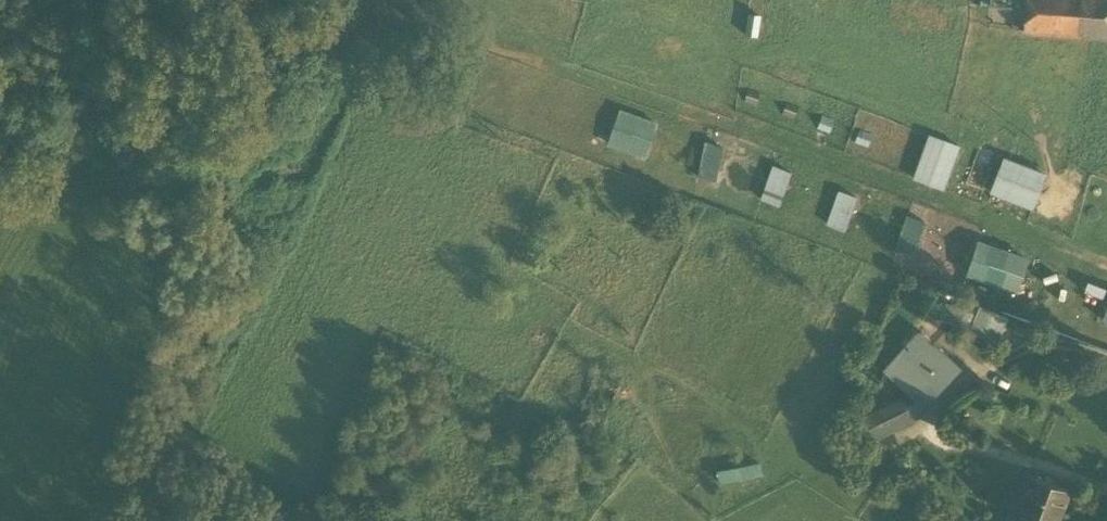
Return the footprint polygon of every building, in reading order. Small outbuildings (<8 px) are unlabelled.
[(1026,9),(1027,0),(991,0),(990,6),(1026,9)] [(1106,38),(1106,0),(1027,0),(1026,9),(1024,32),(1106,38)] [(606,144),(642,157),(655,122),(619,108),(617,113),(606,144)] [(913,178),(943,189),(960,144),(929,133),(913,178)] [(698,175),(713,181),(720,149),(705,142),(698,175)] [(990,194),(1035,209),(1047,173),(1002,158),(990,194)] [(763,200),(779,206),(791,171),(775,166),(763,200)] [(825,225),(843,232),(857,196),(839,189),(825,225)] [(892,251),(914,259),(926,222),(905,215),(892,251)] [(967,273),(1016,291),(1027,258),(979,240),(967,273)] [(1050,292),(1069,299),(1076,278),(1057,272),(1050,292)] [(975,302),(969,319),(998,330),(1004,312),(975,302)] [(964,332),(969,319),(943,310),(938,323),(964,332)] [(910,395),(925,408),(961,368),(921,332),(885,372),(910,395)] [(856,423),(867,444),(913,422),(925,408),(910,395),(856,423)] [(721,478),(730,497),(760,482),(750,463),(721,478)] [(1069,491),(1032,477),(1015,520),(1057,520),(1069,491)]
